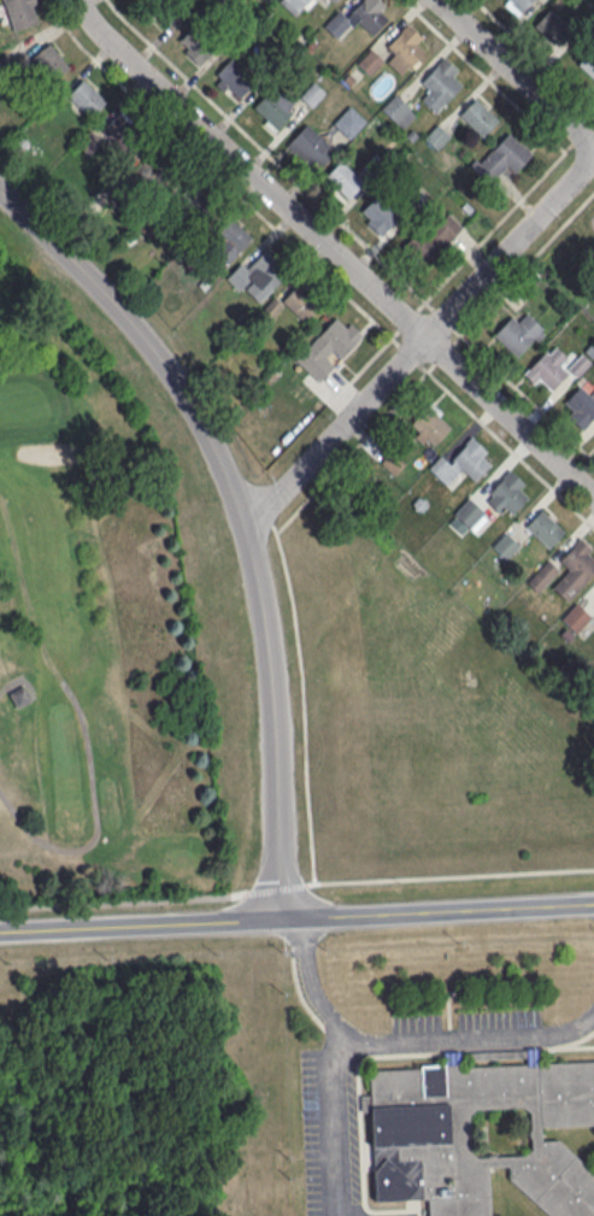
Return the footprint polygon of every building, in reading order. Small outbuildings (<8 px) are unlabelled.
[(3,2),(0,3),(0,20),(1,23),(11,20),(13,28),(39,22),(33,0),(3,0),(3,2)] [(166,26),(183,4),(178,0),(150,0),(143,8),(166,26)] [(296,15),(309,0),(280,0),(296,15)] [(379,11),(385,5),(379,0),(361,0),(346,17),(338,10),(323,25),(335,36),(351,19),(370,36),(387,18),(379,11)] [(518,14),(531,0),(502,0),(518,14)] [(534,24),(558,48),(580,26),(556,2),(534,24)] [(431,44),(408,22),(386,45),(395,53),(387,61),(400,75),(431,44)] [(176,42),(198,64),(212,50),(190,28),(176,42)] [(69,66),(50,41),(32,55),(51,79),(69,66)] [(369,74),(383,58),(370,47),(356,63),(369,74)] [(428,89),(421,97),(436,112),(460,86),(451,78),(458,69),(444,56),(420,82),(428,89)] [(584,66),(593,77),(593,57),(584,66)] [(234,100),(253,81),(230,58),(211,78),(234,100)] [(91,116),(106,98),(82,78),(67,96),(91,116)] [(297,105),(273,85),(250,110),(273,131),(297,105)] [(380,108),(400,128),(415,113),(395,92),(380,108)] [(481,136),(497,120),(475,97),(458,113),(481,136)] [(365,120),(349,104),(332,122),(348,138),(365,120)] [(123,152),(143,131),(121,109),(101,130),(123,152)] [(286,143),(314,171),(335,150),(307,122),(286,143)] [(436,149),(448,135),(436,124),(424,138),(436,149)] [(516,173),(531,150),(502,130),(476,170),(493,181),(504,164),(516,173)] [(149,188),(175,183),(182,216),(203,212),(197,181),(180,185),(173,151),(143,157),(149,188)] [(324,177),(348,198),(363,181),(339,160),(324,177)] [(398,218),(374,195),(357,213),(381,235),(398,218)] [(424,265),(462,227),(444,209),(406,247),(424,265)] [(221,269),(244,247),(234,237),(241,230),(229,218),(200,247),(221,269)] [(226,277),(255,305),(284,276),(261,254),(251,263),(246,257),(226,277)] [(305,322),(320,306),(297,284),(282,300),(305,322)] [(295,359),(320,381),(339,361),(339,362),(363,336),(338,313),(295,359)] [(546,331),(527,313),(518,322),(512,316),(494,334),(518,359),(546,331)] [(546,394),(568,371),(561,365),(568,358),(552,343),(524,372),(546,394)] [(582,429),(593,415),(593,387),(584,379),(566,401),(573,406),(566,415),(582,429)] [(453,424),(432,403),(408,426),(428,448),(453,424)] [(462,469),(474,480),(494,458),(471,437),(451,459),(443,452),(428,468),(448,485),(462,469)] [(519,490),(525,483),(509,469),(483,496),(507,518),(527,497),(519,490)] [(474,531),(488,513),(467,497),(453,515),(474,531)] [(549,548),(565,531),(541,508),(524,525),(549,548)] [(491,545),(505,559),(520,544),(505,530),(491,545)] [(551,586),(567,600),(593,571),(593,550),(580,537),(559,559),(568,568),(551,586)] [(527,581),(538,592),(559,569),(547,559),(527,581)] [(560,619),(577,634),(593,616),(575,601),(560,619)] [(11,693),(16,703),(21,700),(16,690),(11,693)] [(213,1215),(593,1215),(593,916),(208,935),(213,1215)]
